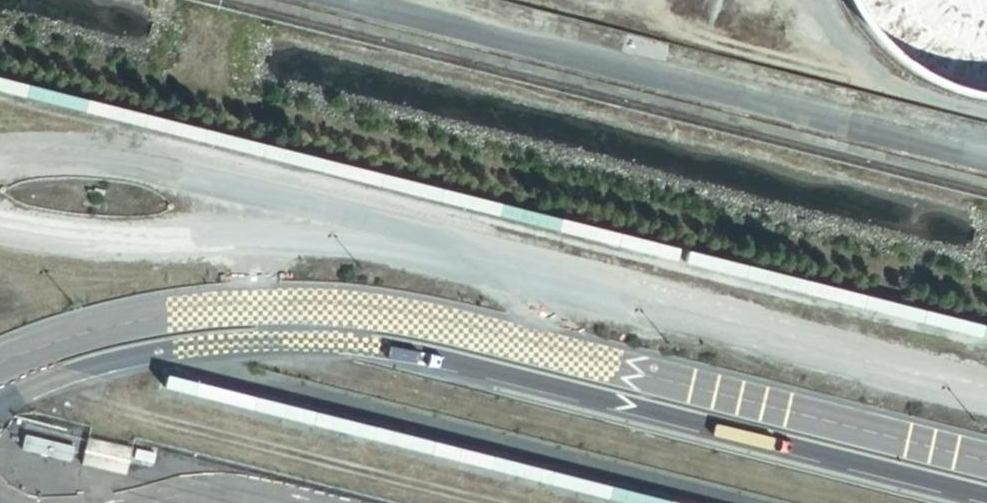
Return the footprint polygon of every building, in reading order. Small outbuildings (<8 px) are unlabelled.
[(860,19),(862,22),(867,30),(873,37),(886,52),(901,65),(916,77),(936,88),(950,95),(966,100),(978,103),(986,105),(986,0),(850,0),(852,5),(860,19)] [(70,463),(74,447),(24,436),(20,452),(70,463)] [(131,452),(87,441),(81,467),(125,478),(131,452)]
